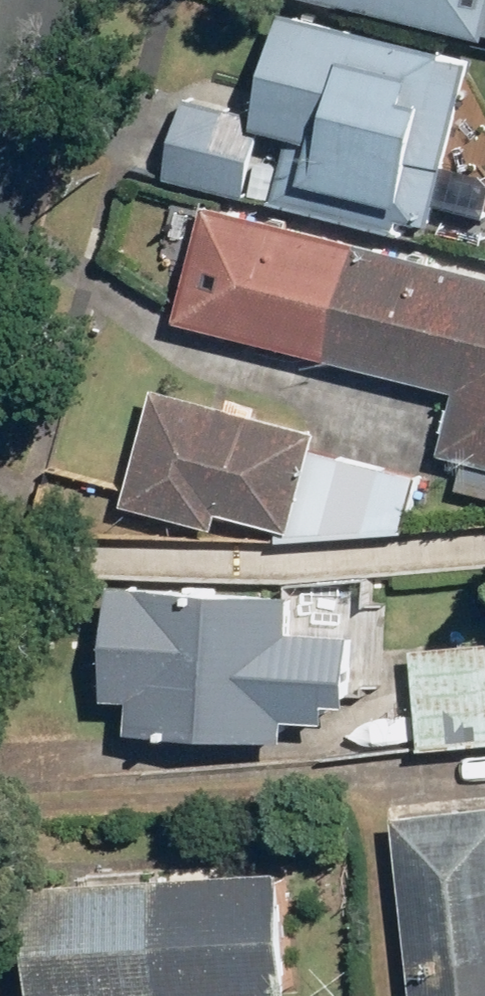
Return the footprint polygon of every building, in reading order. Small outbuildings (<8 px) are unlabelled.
[(484,35),(484,0),(346,0),(484,35)] [(473,53),(292,5),(260,124),(286,131),(268,198),(398,233),(402,219),(427,226),(473,53)] [(262,113),(178,90),(157,171),(241,193),(262,113)] [(206,198),(176,315),(454,388),(437,450),(484,462),(484,272),(206,198)] [(315,426),(154,384),(122,503),(217,528),(222,509),(288,526),(315,426)] [(296,589),(117,580),(112,695),(134,696),(133,728),(289,736),(296,589)] [(408,644),(415,743),(484,737),(484,638),(408,644)] [(399,813),(419,995),(484,995),(484,803),(399,813)] [(27,883),(34,995),(294,995),(286,867),(27,883)]
